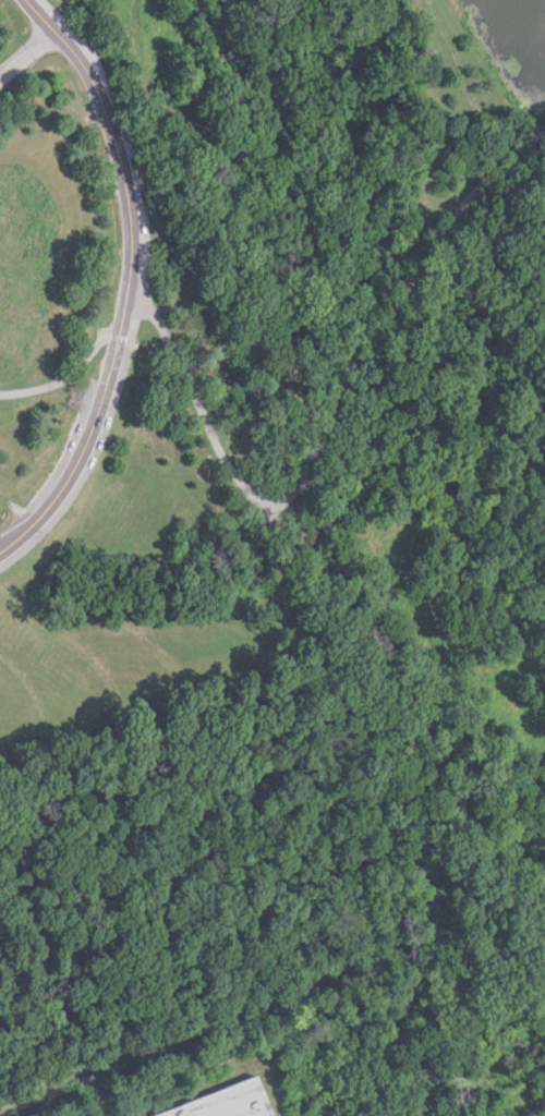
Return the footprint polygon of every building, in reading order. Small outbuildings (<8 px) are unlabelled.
[(258,1077),(144,1115),(272,1115),(258,1077)]
